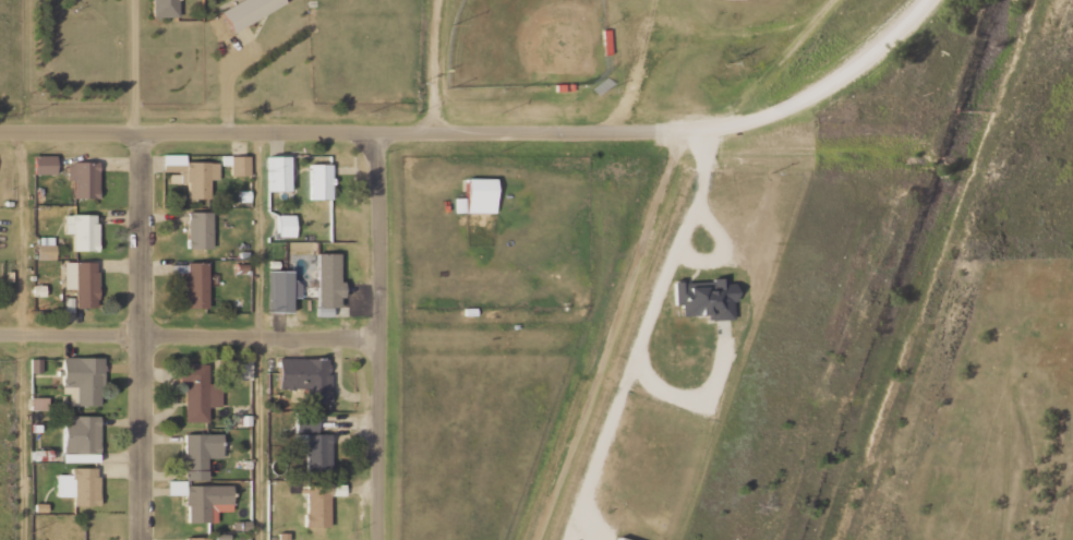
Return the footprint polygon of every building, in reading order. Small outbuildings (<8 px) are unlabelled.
[(151,18),(178,18),(178,0),(151,0),(151,18)] [(282,0),(241,0),(221,9),(231,32),(286,7),(282,0)] [(163,172),(181,172),(181,183),(187,183),(187,198),(210,197),(209,180),(219,180),(219,162),(185,162),(185,154),(163,154),(163,172)] [(55,155),(33,156),(34,174),(56,174),(55,155)] [(249,155),(230,156),(231,176),(249,175),(249,155)] [(290,156),(268,156),(268,191),(290,191),(290,156)] [(98,197),(99,162),(68,162),(68,180),(74,180),(74,197),(98,197)] [(310,199),(332,199),(332,164),(310,164),(310,199)] [(494,213),(495,178),(466,178),(466,198),(457,197),(456,212),(494,213)] [(212,248),(212,212),(188,211),(187,248),(212,248)] [(73,251),(97,251),(98,214),(65,214),(65,233),(73,234),(73,251)] [(295,215),(278,215),(277,236),(295,237),(295,215)] [(55,236),(37,237),(38,260),(55,259),(55,236)] [(316,253),(317,307),(341,307),(340,253),(316,253)] [(75,307),(97,307),(98,262),(64,261),(64,289),(75,289),(75,307)] [(208,263),(186,262),(185,307),(207,308),(208,263)] [(292,271),(270,270),(268,311),(291,312),(291,297),(300,298),(301,281),(291,281),(292,271)] [(732,320),(733,279),(713,279),(713,284),(679,284),(678,305),(682,305),(682,315),(707,316),(707,319),(732,320)] [(103,358),(62,357),(62,394),(71,394),(70,405),(102,406),(103,358)] [(330,402),(330,359),(278,358),(278,388),(307,389),(306,402),(330,402)] [(253,360),(234,359),(234,380),(253,380),(253,360)] [(185,422),(209,422),(208,407),(222,407),(222,383),(208,384),(208,364),(180,364),(180,383),(185,383),(185,422)] [(49,409),(48,397),(32,397),(32,410),(49,409)] [(331,434),(317,433),(318,411),(295,411),(295,450),(307,450),(306,470),(330,470),(331,434)] [(63,462),(99,462),(100,416),(64,415),(63,462)] [(222,433),(184,434),(185,481),(207,480),(207,458),(222,458),(222,433)] [(71,475),(57,474),(56,497),(74,497),(74,506),(98,506),(99,468),(71,468),(71,475)] [(232,485),(186,486),(187,522),(219,522),(219,511),(232,511),(232,485)] [(330,485),(306,485),(305,527),(329,528),(330,485)]
